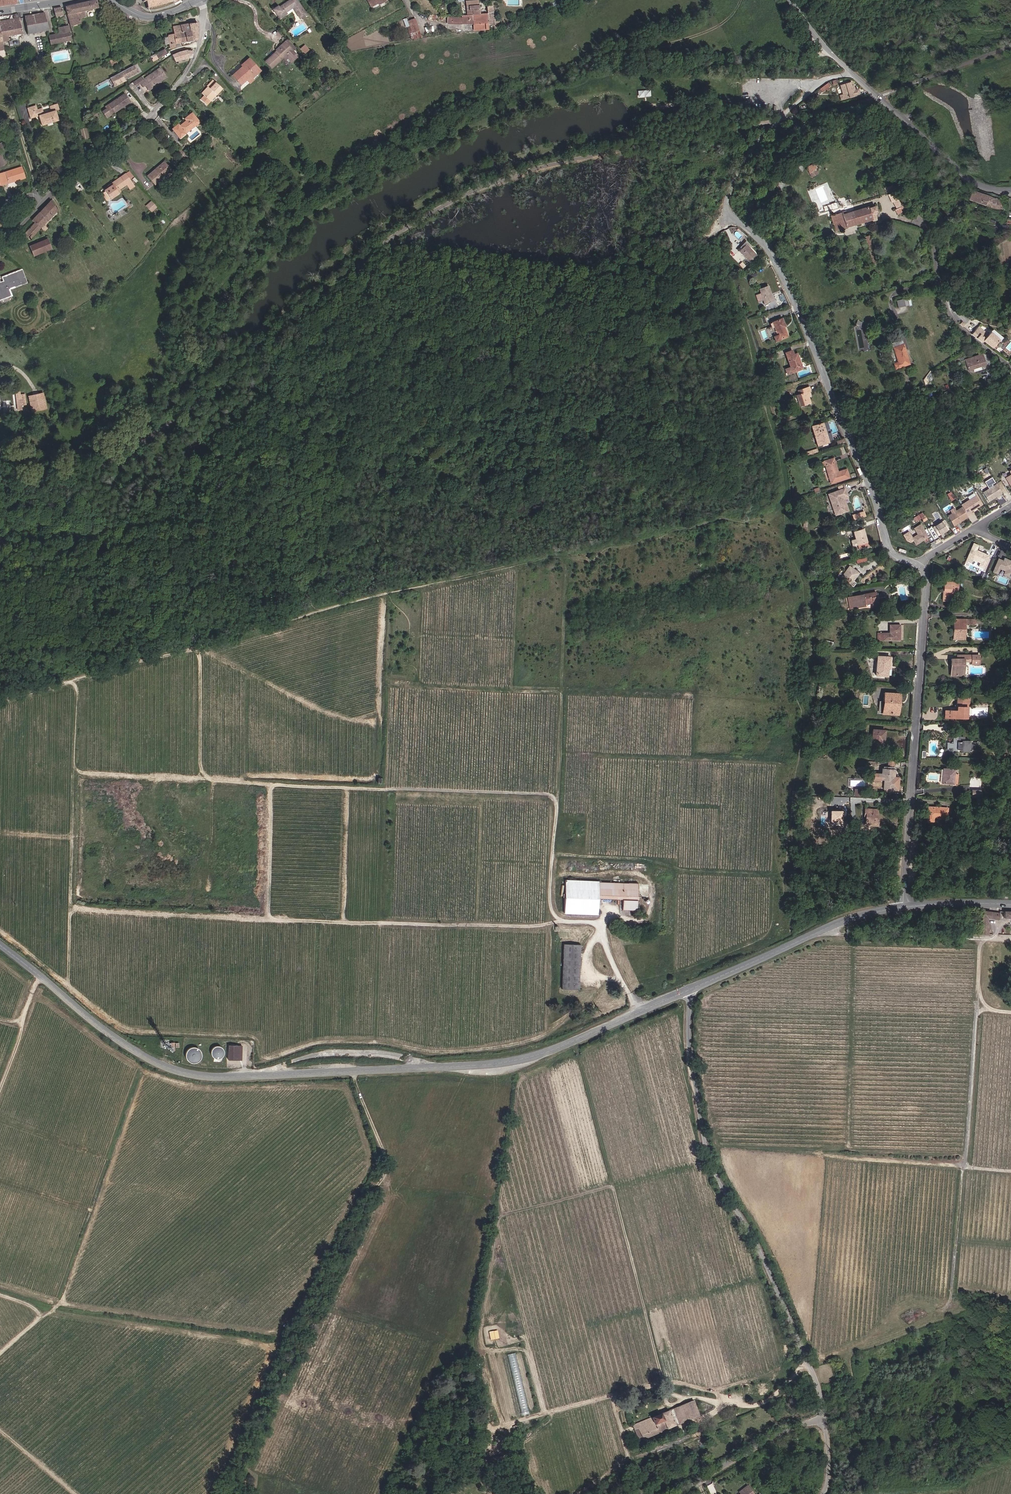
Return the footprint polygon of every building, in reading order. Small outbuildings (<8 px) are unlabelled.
[(65,7),(70,27),(80,24),(79,19),(85,17),(84,11),(97,7),(95,0),(65,7)] [(143,2),(146,1),(147,8),(177,0),(142,0),(143,2)] [(279,9),(278,8),(273,11),(277,17),(278,16),(281,20),(287,15),(285,14),(292,9),(300,19),(307,15),(296,0),(292,0),(279,9)] [(478,1),(466,2),(467,16),(473,15),(479,15),(478,1)] [(61,8),(53,9),(55,16),(63,15),(61,8)] [(28,34),(47,31),(45,14),(39,15),(37,14),(32,14),(31,16),(25,17),(25,16),(28,34)] [(479,15),(473,15),(473,16),(473,21),(474,25),(488,24),(487,14),(479,15)] [(461,19),(448,18),(448,24),(462,25),(462,22),(468,21),(468,22),(473,21),(473,16),(461,17),(461,19)] [(0,42),(0,60),(13,57),(8,36),(22,33),(19,18),(0,22),(0,27),(3,41),(0,42)] [(408,19),(410,26),(418,25),(416,18),(408,19)] [(180,25),(182,32),(190,31),(192,40),(196,39),(197,38),(197,22),(180,25)] [(58,27),(59,33),(69,31),(68,25),(66,25),(58,27)] [(182,32),(180,25),(172,27),(174,34),(179,33),(182,32)] [(418,25),(410,26),(414,38),(421,36),(418,25)] [(48,36),(48,37),(49,43),(49,44),(71,40),(69,31),(59,33),(58,34),(55,34),(49,36),(48,36)] [(179,33),(181,42),(192,40),(190,31),(182,32),(179,33)] [(176,43),(174,34),(168,35),(167,37),(169,43),(170,48),(175,46),(174,43),(176,43)] [(289,39),(285,43),(293,52),(297,49),(289,39)] [(294,53),(293,52),(285,43),(276,50),(279,53),(276,55),(275,54),(267,61),(274,69),(285,59),(286,60),(294,53)] [(158,58),(167,53),(165,49),(155,54),(158,58)] [(186,49),(178,51),(180,58),(188,56),(186,49)] [(174,60),(180,58),(178,51),(171,54),(174,60)] [(296,55),(294,53),(286,60),(288,62),(296,55)] [(116,57),(115,58),(113,59),(117,69),(121,67),(120,65),(119,65),(116,57)] [(242,69),(232,77),(240,85),(246,80),(249,78),(251,80),(257,75),(260,73),(252,62),(246,67),(244,65),(241,67),(242,69)] [(132,65),(111,76),(114,81),(117,82),(136,73),(132,65)] [(147,84),(150,87),(165,76),(159,67),(142,79),(140,76),(135,79),(138,83),(142,88),(145,85),(147,84)] [(249,78),(246,80),(249,85),(259,77),(257,75),(251,80),(249,78)] [(219,90),(211,80),(205,85),(206,86),(207,87),(200,94),(201,96),(197,99),(202,105),(206,102),(204,100),(211,94),(213,96),(219,90)] [(828,82),(820,88),(823,93),(832,86),(828,82)] [(846,93),(842,94),(844,98),(858,94),(856,89),(854,90),(850,83),(844,85),(846,93)] [(198,92),(200,94),(207,87),(206,86),(198,92)] [(639,97),(651,96),(651,89),(638,90),(639,97)] [(111,109),(113,112),(128,102),(123,94),(104,106),(105,108),(101,111),(105,118),(109,115),(107,112),(111,109)] [(27,108),(28,116),(36,115),(37,116),(39,126),(45,125),(46,124),(49,123),(50,124),(56,122),(53,112),(50,113),(42,115),(41,109),(36,110),(35,106),(27,108)] [(199,122),(191,112),(184,118),(186,120),(179,126),(178,124),(172,128),(180,137),(199,122)] [(187,157),(180,149),(177,151),(184,160),(187,157)] [(166,173),(170,169),(163,161),(147,174),(154,182),(166,173)] [(810,177),(817,173),(812,162),(805,165),(810,177)] [(21,166),(0,173),(4,184),(24,177),(21,166)] [(125,171),(119,175),(125,183),(126,185),(128,184),(125,180),(129,177),(125,171)] [(119,175),(111,182),(112,184),(108,187),(104,190),(107,194),(110,198),(118,191),(117,189),(125,183),(119,175)] [(128,184),(126,185),(128,188),(134,183),(129,177),(125,180),(128,184)] [(969,198),(971,199),(970,200),(990,206),(1002,207),(1003,202),(1001,201),(1001,199),(991,197),(973,191),(972,197),(970,197),(969,198)] [(155,205),(150,200),(145,205),(149,210),(155,205)] [(51,201),(45,206),(53,214),(57,210),(51,201)] [(848,213),(847,211),(836,214),(841,229),(877,217),(879,219),(883,218),(880,210),(882,210),(880,204),(874,206),(874,205),(851,212),(848,213)] [(45,206),(32,220),(34,223),(23,234),(25,236),(24,238),(26,240),(28,239),(29,240),(53,214),(45,206)] [(874,266),(877,265),(871,245),(872,245),(869,235),(865,237),(866,243),(867,244),(874,266)] [(32,246),(35,254),(51,248),(48,240),(32,246)] [(745,244),(738,252),(749,264),(757,256),(745,244)] [(11,293),(8,286),(21,282),(17,272),(4,276),(5,280),(0,282),(0,297),(11,293)] [(767,285),(758,288),(764,303),(772,300),(767,285)] [(907,298),(897,301),(898,307),(909,304),(907,298)] [(776,335),(773,337),(772,337),(773,341),(774,341),(786,337),(781,327),(784,326),(781,318),(771,322),(776,335)] [(973,334),(983,342),(984,341),(989,334),(979,326),(973,334)] [(992,330),(989,334),(984,341),(994,348),(1001,337),(992,330)] [(904,345),(893,348),(898,361),(895,362),(897,368),(910,364),(904,345)] [(784,370),(786,375),(801,369),(795,356),(793,356),(791,352),(783,355),(785,359),(786,359),(790,368),(784,370)] [(975,368),(982,366),(987,365),(984,354),(965,359),(969,370),(975,368)] [(810,391),(807,386),(794,391),(799,406),(808,403),(806,397),(808,396),(807,393),(810,391)] [(31,409),(41,406),(38,394),(28,397),(31,409)] [(824,421),(820,423),(826,441),(830,439),(824,421)] [(826,441),(820,423),(812,425),(818,444),(826,441)] [(815,445),(818,444),(812,425),(809,426),(815,445)] [(822,461),(823,466),(826,465),(832,484),(842,480),(850,478),(847,469),(839,472),(833,457),(822,461)] [(996,483),(982,492),(988,501),(993,498),(993,497),(995,496),(995,497),(1002,493),(996,483)] [(834,516),(845,512),(840,498),(842,497),(842,496),(845,495),(843,489),(827,495),(834,516)] [(976,495),(960,505),(962,507),(967,515),(971,513),(970,512),(982,505),(976,495)] [(962,507),(947,516),(953,526),(968,517),(967,515),(962,507)] [(865,511),(853,515),(855,521),(867,517),(865,511)] [(944,521),(933,527),(938,535),(949,529),(944,521)] [(920,524),(914,528),(918,534),(911,538),(915,545),(922,541),(922,539),(924,538),(924,539),(928,537),(920,524)] [(862,528),(853,532),(857,545),(856,545),(858,550),(865,548),(863,543),(867,541),(862,528)] [(973,543),(966,560),(971,562),(972,559),(980,563),(978,566),(984,569),(989,556),(976,550),(978,545),(973,543)] [(855,560),(858,566),(867,563),(865,557),(855,560)] [(993,572),(998,574),(1000,568),(1006,570),(1004,574),(1010,577),(1010,560),(1004,557),(1002,561),(998,560),(993,572)] [(859,573),(848,566),(839,579),(849,586),(859,573)] [(957,587),(957,580),(944,579),(944,598),(952,599),(952,587),(957,587)] [(872,601),(873,604),(878,603),(874,591),(847,598),(850,610),(864,606),(863,603),(872,601)] [(326,595),(327,600),(330,599),(330,601),(337,599),(336,592),(326,595)] [(959,637),(959,640),(965,640),(966,625),(975,625),(975,620),(954,620),(954,637),(959,637)] [(884,631),(884,638),(901,639),(901,623),(890,623),(890,631),(884,631)] [(964,662),(964,656),(957,656),(957,660),(952,660),(951,665),(953,665),(953,673),(964,673),(964,662)] [(970,656),(970,662),(972,662),(972,665),(980,665),(980,656),(970,656)] [(890,665),(890,657),(877,657),(877,665),(877,676),(887,676),(888,665),(890,665)] [(884,692),(884,701),(886,701),(886,713),(897,713),(897,699),(900,699),(900,693),(884,692)] [(966,707),(966,698),(958,698),(958,710),(946,710),(946,717),(967,718),(968,707),(966,707)] [(884,739),(884,729),(873,729),(872,750),(881,750),(881,740),(884,739)] [(970,749),(970,742),(962,742),(962,737),(952,737),(952,741),(948,741),(948,746),(952,747),(952,749),(970,749)] [(894,767),(882,767),(881,779),(885,779),(885,789),(893,789),(894,767)] [(944,769),(943,783),(955,784),(955,783),(955,773),(955,769),(944,769)] [(934,817),(947,817),(948,807),(928,807),(927,821),(934,821),(934,817)] [(864,809),(864,814),(867,814),(866,817),(866,825),(878,826),(879,821),(876,821),(876,818),(876,810),(864,809)] [(568,882),(567,914),(600,915),(600,899),(625,900),(625,909),(638,909),(639,885),(568,882)] [(983,911),(981,931),(988,932),(989,924),(987,924),(988,918),(1000,919),(1000,913),(983,911)] [(563,990),(581,991),(582,945),(565,944),(563,990)] [(238,1052),(242,1052),(242,1047),(228,1046),(227,1061),(238,1061),(238,1052)] [(199,1061),(200,1048),(187,1047),(185,1060),(199,1061)] [(212,1057),(223,1057),(223,1047),(212,1047),(212,1057)] [(515,1301),(506,1302),(507,1311),(516,1310),(515,1301)] [(522,1414),(528,1413),(525,1397),(519,1398),(522,1414)] [(667,1410),(673,1425),(697,1416),(691,1401),(667,1410)] [(648,1425),(651,1433),(673,1425),(667,1410),(650,1417),(652,1423),(648,1425)] [(652,1423),(650,1417),(630,1423),(637,1439),(651,1433),(648,1425),(652,1423)]
